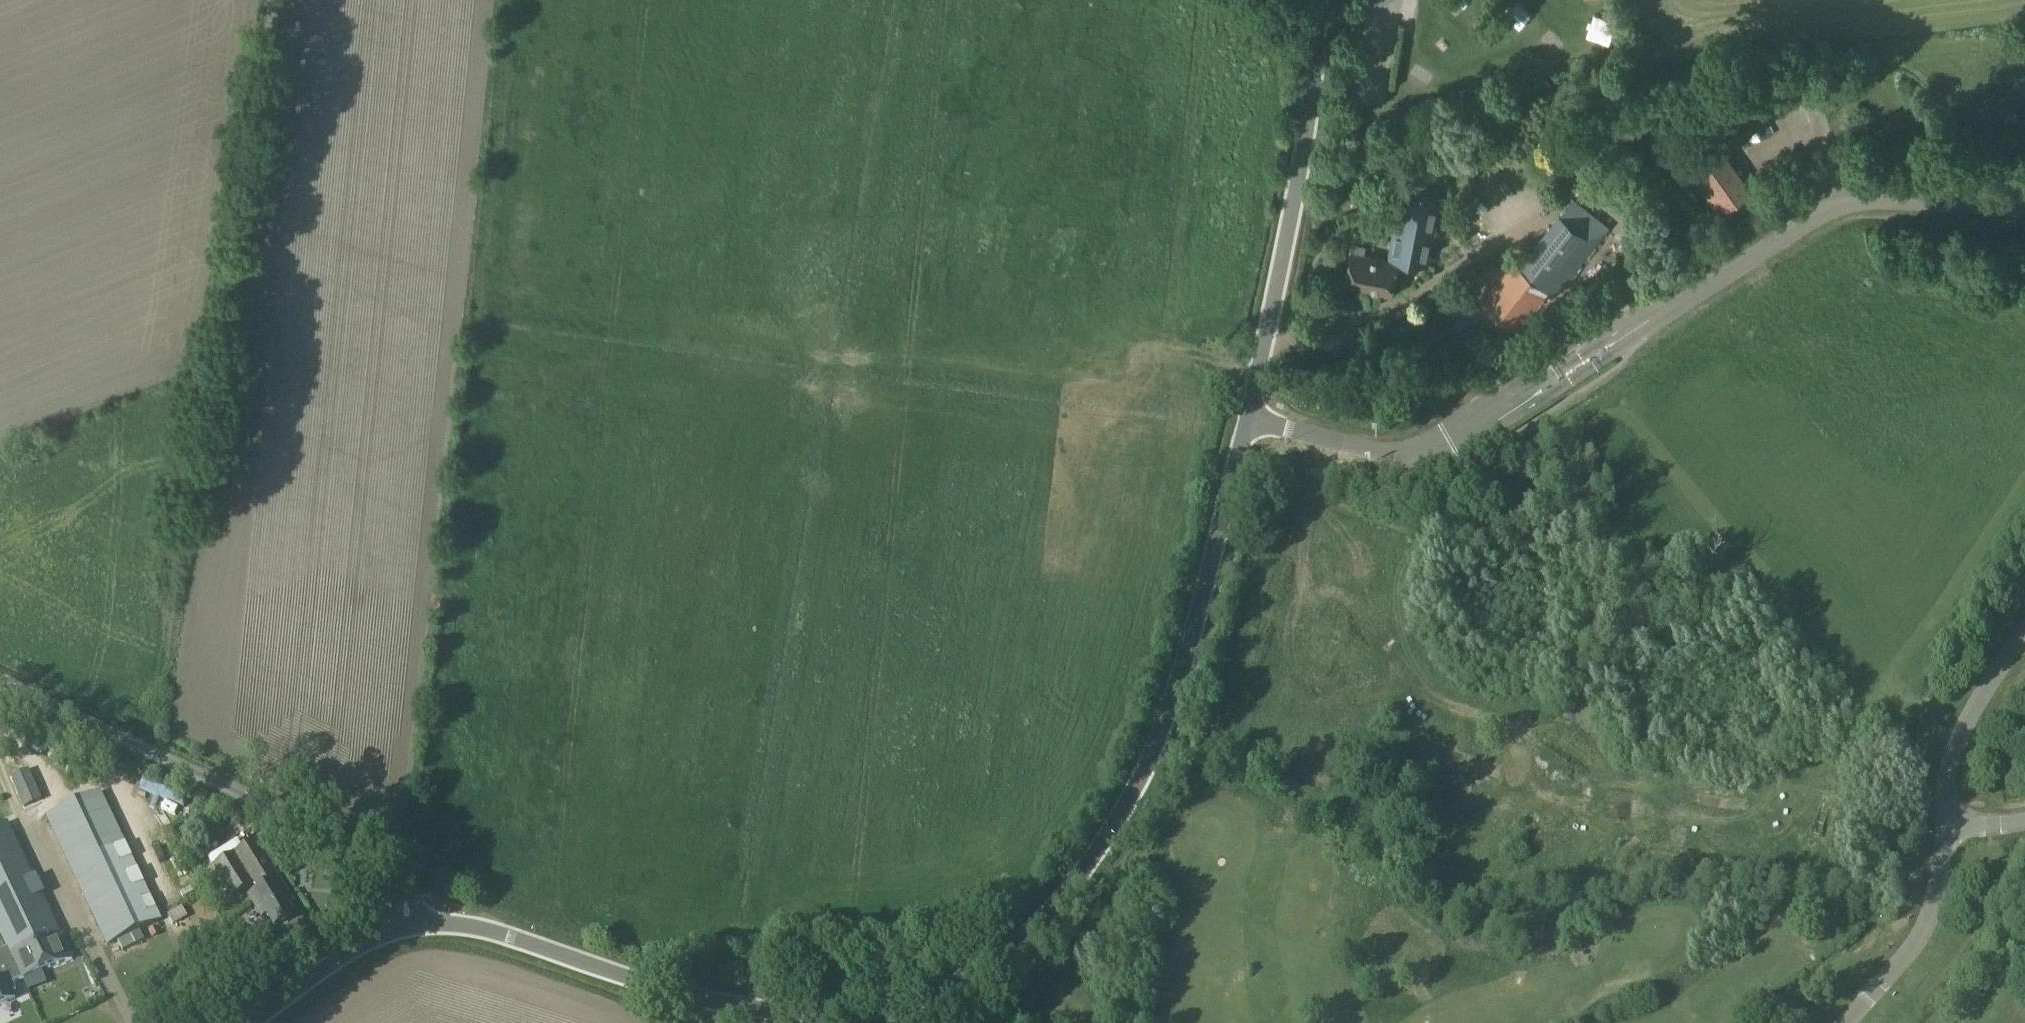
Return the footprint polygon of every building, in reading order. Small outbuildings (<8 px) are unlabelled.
[(1720,149),(1688,172),(1717,212),(1749,189),(1720,149)] [(1351,251),(1344,284),(1391,294),(1397,258),(1427,265),(1441,194),(1403,187),(1388,258),(1351,251)] [(1573,197),(1519,264),(1511,258),(1478,297),(1517,330),(1548,290),(1554,296),(1609,226),(1573,197)] [(11,777),(24,808),(41,800),(37,790),(46,786),(37,766),(11,777)] [(162,918),(101,790),(44,816),(105,945),(162,918)] [(4,824),(0,826),(0,931),(8,948),(3,950),(3,949),(0,950),(0,1003),(14,997),(11,989),(15,988),(12,981),(24,975),(72,958),(63,938),(62,938),(11,832),(8,832),(4,824)] [(291,901),(255,841),(213,866),(231,896),(256,880),(260,888),(249,896),(261,916),(266,913),(273,925),(293,914),(287,904),(291,901)] [(182,906),(167,915),(173,925),(188,916),(182,906)]
